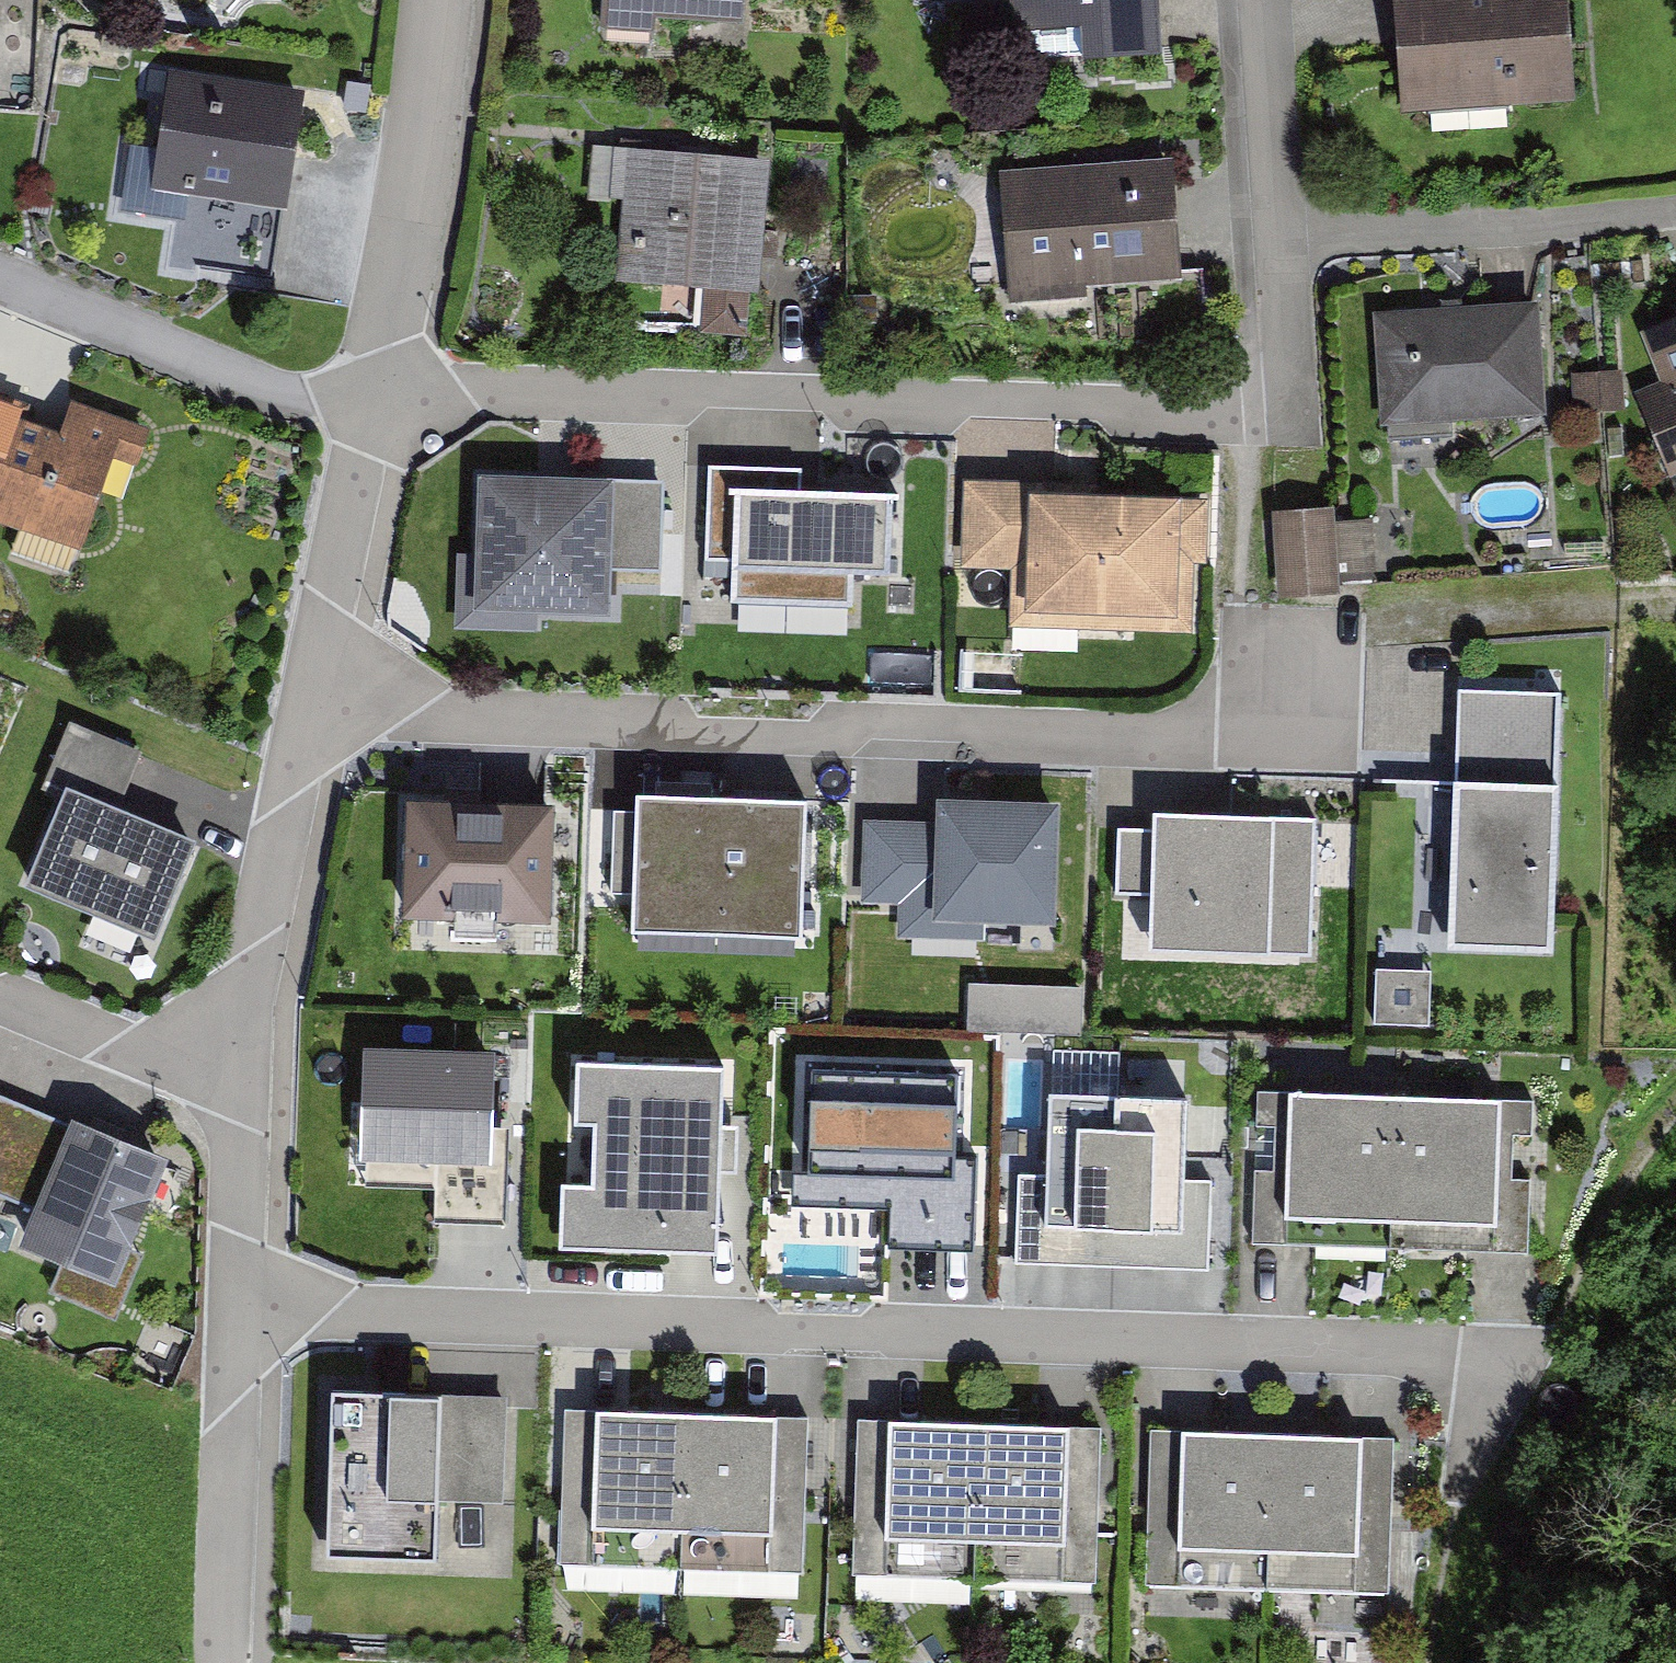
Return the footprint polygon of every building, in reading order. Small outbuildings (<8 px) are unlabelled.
[(598,32),(655,37),(656,23),(742,30),(742,27),(744,0),(601,0),(598,32)] [(1013,51),(1149,38),(1147,0),(1010,0),(1013,51)] [(1399,40),(1420,38),(1424,102),(1505,97),(1504,81),(1562,77),(1557,0),(1397,0),(1399,40)] [(293,86),(166,68),(151,173),(278,191),(293,86)] [(754,148),(629,139),(620,264),(745,274),(754,148)] [(1173,165),(999,177),(1007,295),(1181,283),(1173,165)] [(267,270),(272,203),(182,197),(177,264),(267,270)] [(1529,295),(1378,308),(1384,431),(1449,425),(1448,407),(1534,400),(1529,295)] [(1651,324),(1667,372),(1644,385),(1669,457),(1675,453),(1675,312),(1651,324)] [(1617,355),(1567,364),(1571,403),(1621,394),(1617,355)] [(68,535),(100,441),(126,450),(136,420),(68,397),(56,432),(2,414),(0,420),(0,512),(68,535)] [(611,575),(660,576),(662,484),(601,483),(600,488),(613,489),(611,575)] [(537,636),(537,622),(610,623),(611,575),(613,489),(600,488),(477,486),(475,557),(456,556),(454,634),(537,636)] [(1043,496),(971,497),(974,591),(1035,590),(1036,652),(1209,648),(1206,522),(1044,526),(1043,496)] [(1326,512),(1275,516),(1282,596),(1333,592),(1332,580),(1367,576),(1362,523),(1328,527),(1326,512)] [(749,519),(749,603),(918,603),(918,519),(749,519)] [(1460,690),(1446,948),(1549,953),(1563,695),(1460,690)] [(60,785),(22,872),(144,924),(183,835),(104,801),(128,744),(68,718),(42,778),(60,785)] [(641,808),(601,804),(590,900),(629,904),(641,808)] [(1313,956),(1317,819),(1156,814),(1155,830),(1120,829),(1118,893),(1154,894),(1153,951),(1313,956)] [(644,822),(643,967),(823,969),(824,824),(644,822)] [(419,832),(421,951),(572,948),(569,828),(419,832)] [(947,839),(873,839),(873,920),(947,920),(947,948),(1068,948),(1068,831),(947,831),(947,839)] [(365,1246),(492,1253),(504,1051),(377,1044),(365,1246)] [(559,1262),(717,1267),(722,1080),(576,1076),(575,1136),(592,1136),(591,1196),(560,1195),(559,1262)] [(1390,1084),(1250,1082),(1250,1118),(1281,1119),(1281,1158),(1246,1158),(1247,1233),(1310,1235),(1310,1210),(1391,1211),(1390,1084)] [(1524,1087),(1390,1084),(1391,1211),(1462,1214),(1463,1239),(1526,1240),(1523,1162),(1496,1163),(1495,1126),(1524,1124),(1524,1087)] [(20,1109),(0,1100),(0,1157),(20,1109)] [(1013,1269),(1110,1273),(1116,1108),(1047,1105),(1045,1180),(1017,1179),(1013,1269)] [(1186,1110),(1116,1108),(1110,1273),(1207,1276),(1210,1186),(1183,1185),(1186,1110)] [(20,1109),(0,1157),(0,1195),(38,1211),(72,1130),(20,1109)] [(18,1256),(114,1296),(169,1168),(73,1128),(72,1130),(38,1211),(18,1256)] [(971,1137),(832,1134),(831,1193),(969,1195),(971,1137)] [(558,1570),(680,1574),(686,1418),(564,1413),(558,1570)] [(518,1517),(517,1415),(344,1418),(346,1590),(462,1589),(461,1518),(518,1517)] [(1262,1422),(1144,1415),(1143,1479),(1172,1481),(1172,1498),(1141,1496),(1140,1513),(1169,1515),(1168,1573),(1259,1579),(1262,1422)] [(807,1422),(686,1418),(680,1574),(802,1579),(807,1422)] [(1385,1428),(1262,1422),(1259,1579),(1353,1585),(1353,1524),(1382,1524),(1383,1506),(1355,1502),(1355,1485),(1384,1486),(1385,1428)] [(852,1582),(974,1586),(979,1429),(857,1425),(852,1582)] [(1101,1434),(979,1429),(974,1586),(1096,1591),(1101,1434)]
